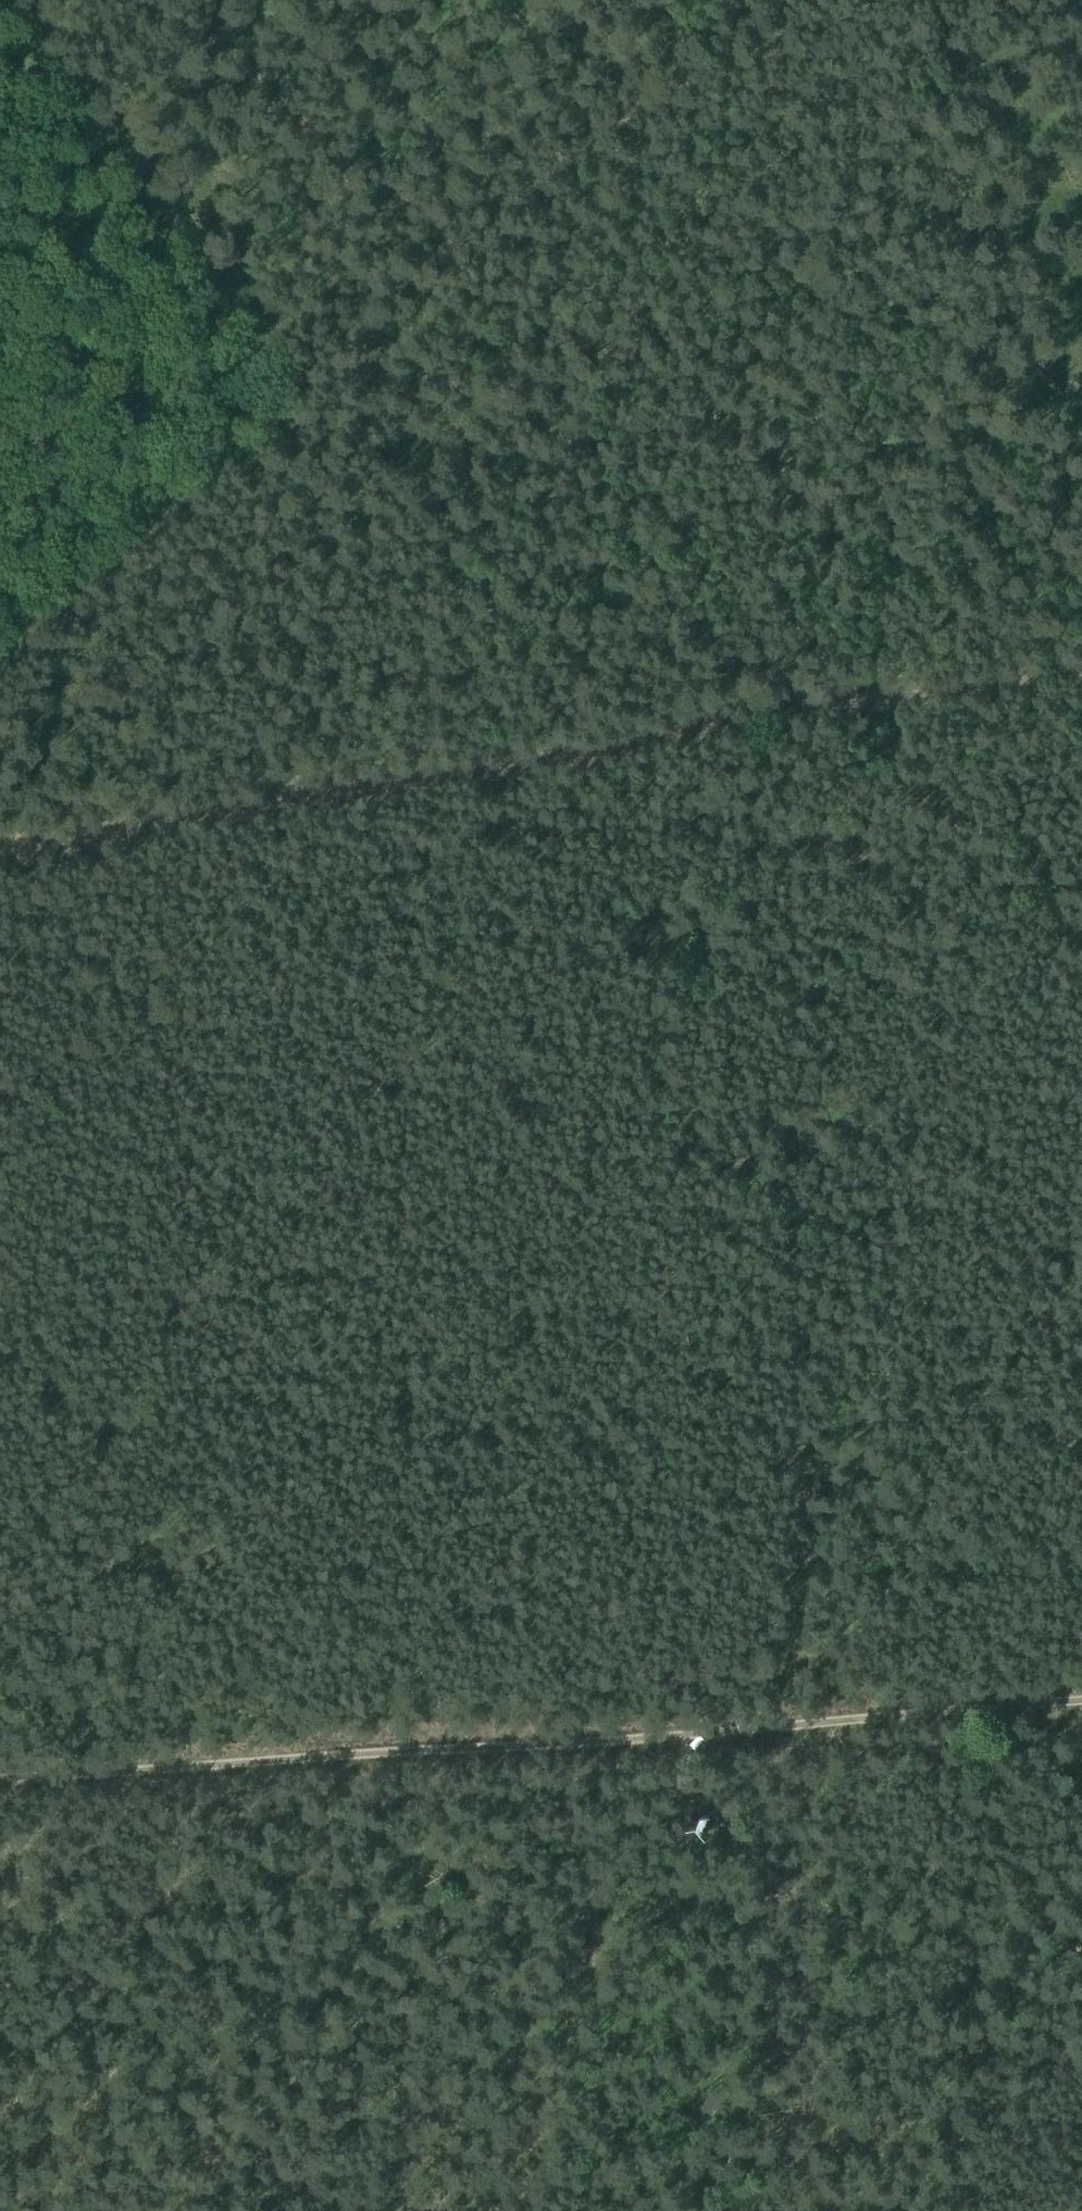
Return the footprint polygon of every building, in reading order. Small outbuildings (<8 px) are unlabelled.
[(692,1816),(683,1824),(697,1841),(698,1842),(708,1834),(692,1816)]
